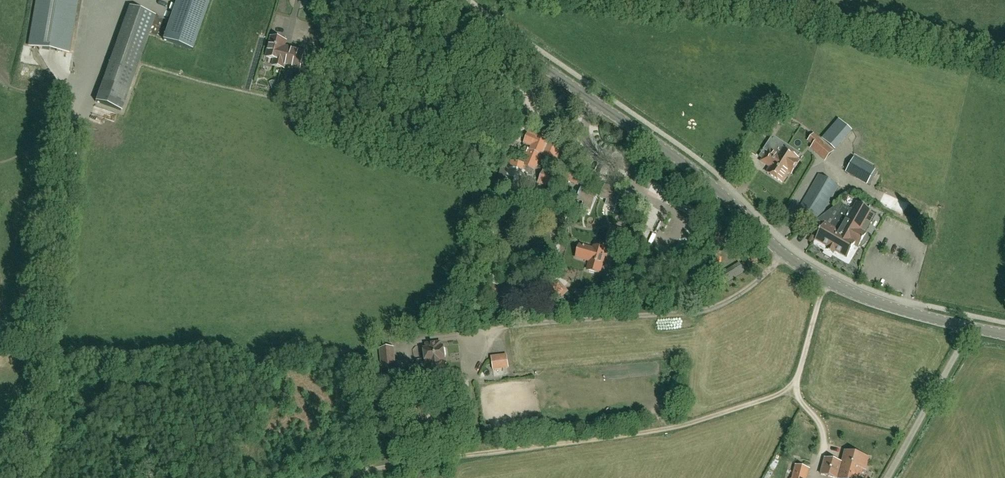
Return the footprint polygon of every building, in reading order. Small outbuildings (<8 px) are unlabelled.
[(30,47),(69,53),(78,0),(38,0),(30,47)] [(100,10),(117,11),(118,0),(101,0),(100,10)] [(163,40),(192,50),(210,0),(177,0),(163,40)] [(122,111),(156,16),(130,7),(120,36),(97,102),(122,111)] [(90,24),(88,32),(103,35),(105,27),(90,24)] [(305,52),(290,48),(284,47),(286,42),(272,38),(267,58),(275,60),(273,66),(285,69),(286,67),(300,71),(305,52)] [(277,80),(270,83),(274,93),(281,90),(277,80)] [(299,83),(290,88),(295,99),(305,93),(299,83)] [(780,124),(783,119),(775,114),(772,118),(776,121),(780,124)] [(852,131),(839,120),(823,139),(835,150),(852,131)] [(556,144),(557,141),(550,138),(548,137),(549,136),(536,131),(534,135),(529,133),(524,143),(531,146),(530,149),(525,147),(521,156),(525,158),(523,164),(511,160),(509,168),(506,181),(504,190),(520,194),(525,173),(532,174),(534,170),(541,155),(543,156),(544,155),(554,160),(556,153),(556,151),(557,148),(556,144)] [(814,134),(807,141),(812,146),(810,148),(825,162),(834,152),(814,134)] [(767,153),(763,160),(762,162),(771,168),(767,173),(781,182),(788,172),(792,174),(799,162),(796,160),(797,158),(800,154),(773,136),(763,150),(767,153)] [(846,173),(857,179),(865,164),(854,158),(846,173)] [(563,176),(544,168),(538,183),(546,186),(547,183),(558,188),(563,176)] [(578,186),(583,175),(568,169),(563,181),(567,183),(567,181),(578,186)] [(819,219),(838,186),(819,175),(800,208),(819,219)] [(601,198),(616,204),(621,193),(605,187),(601,198)] [(578,197),(579,197),(577,200),(592,206),(597,195),(582,189),(580,194),(579,194),(578,197)] [(851,201),(854,195),(848,191),(844,197),(851,201)] [(686,208),(695,212),(698,204),(689,201),(686,208)] [(830,216),(826,224),(825,223),(815,241),(827,248),(826,251),(833,255),(835,252),(847,259),(855,246),(856,247),(858,247),(861,247),(863,246),(864,245),(865,243),(866,239),(866,237),(865,235),(864,233),(862,232),(860,231),(871,211),(857,203),(853,211),(843,205),(835,219),(830,216)] [(562,228),(567,217),(552,211),(547,222),(562,228)] [(619,248),(624,231),(611,227),(607,245),(619,248)] [(600,274),(606,250),(595,247),(594,250),(580,246),(577,257),(591,261),(588,271),(600,274)] [(714,249),(715,258),(724,257),(723,248),(714,249)] [(723,282),(743,270),(740,264),(720,275),(723,282)] [(554,281),(545,289),(549,292),(555,300),(564,292),(566,294),(570,291),(561,281),(557,285),(554,281)] [(549,292),(545,289),(538,282),(530,290),(533,294),(539,301),(549,292)] [(503,296),(499,292),(493,285),(481,296),(485,300),(487,298),(494,305),(503,296)] [(518,295),(514,292),(508,285),(499,292),(503,296),(509,303),(518,295)] [(424,349),(426,361),(426,364),(429,364),(430,371),(422,372),(423,380),(445,377),(443,362),(445,361),(444,357),(446,357),(447,355),(446,349),(445,348),(443,349),(443,347),(441,347),(440,343),(427,345),(427,349),(424,349)] [(398,348),(385,349),(389,386),(402,384),(398,348)] [(493,370),(509,368),(507,356),(492,358),(493,370)] [(419,365),(410,365),(411,382),(420,382),(419,365)] [(422,416),(422,405),(411,404),(410,413),(414,413),(414,416),(422,416)] [(821,475),(834,477),(865,477),(867,470),(866,470),(869,457),(845,451),(842,463),(825,459),(821,475)] [(793,477),(807,477),(809,469),(796,466),(793,477)]
